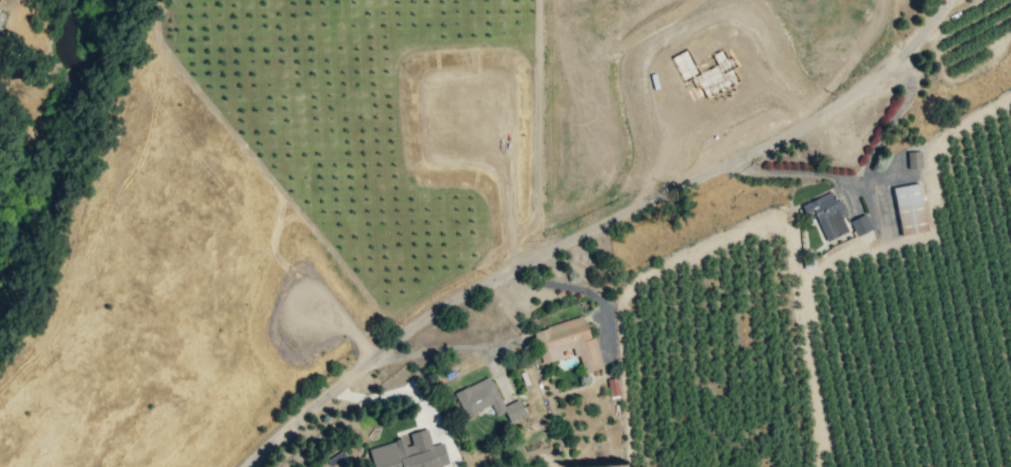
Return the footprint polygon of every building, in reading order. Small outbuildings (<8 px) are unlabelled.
[(907,151),(908,168),(922,167),(921,151),(907,151)] [(897,193),(922,189),(930,235),(906,239),(897,193)] [(800,204),(809,225),(818,222),(826,241),(851,230),(838,199),(835,201),(831,191),(800,204)] [(872,230),(866,214),(850,220),(856,236),(872,230)] [(542,363),(562,358),(560,351),(572,348),(575,356),(579,355),(583,373),(603,368),(595,336),(589,338),(583,316),(533,330),(542,363)] [(525,414),(519,399),(503,406),(490,376),(455,391),(466,417),(492,406),(496,416),(505,412),(509,422),(525,414)] [(374,466),(441,466),(441,465),(449,463),(443,442),(432,445),(427,428),(409,433),(412,444),(406,446),(404,438),(368,448),(374,466)]
